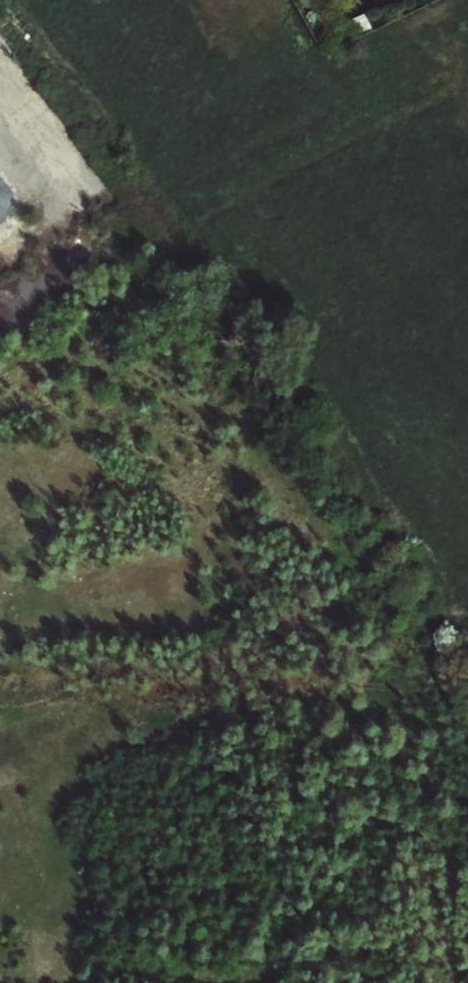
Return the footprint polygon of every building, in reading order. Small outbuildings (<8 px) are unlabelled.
[(392,13),(385,0),(336,0),(353,34),(392,13)]
